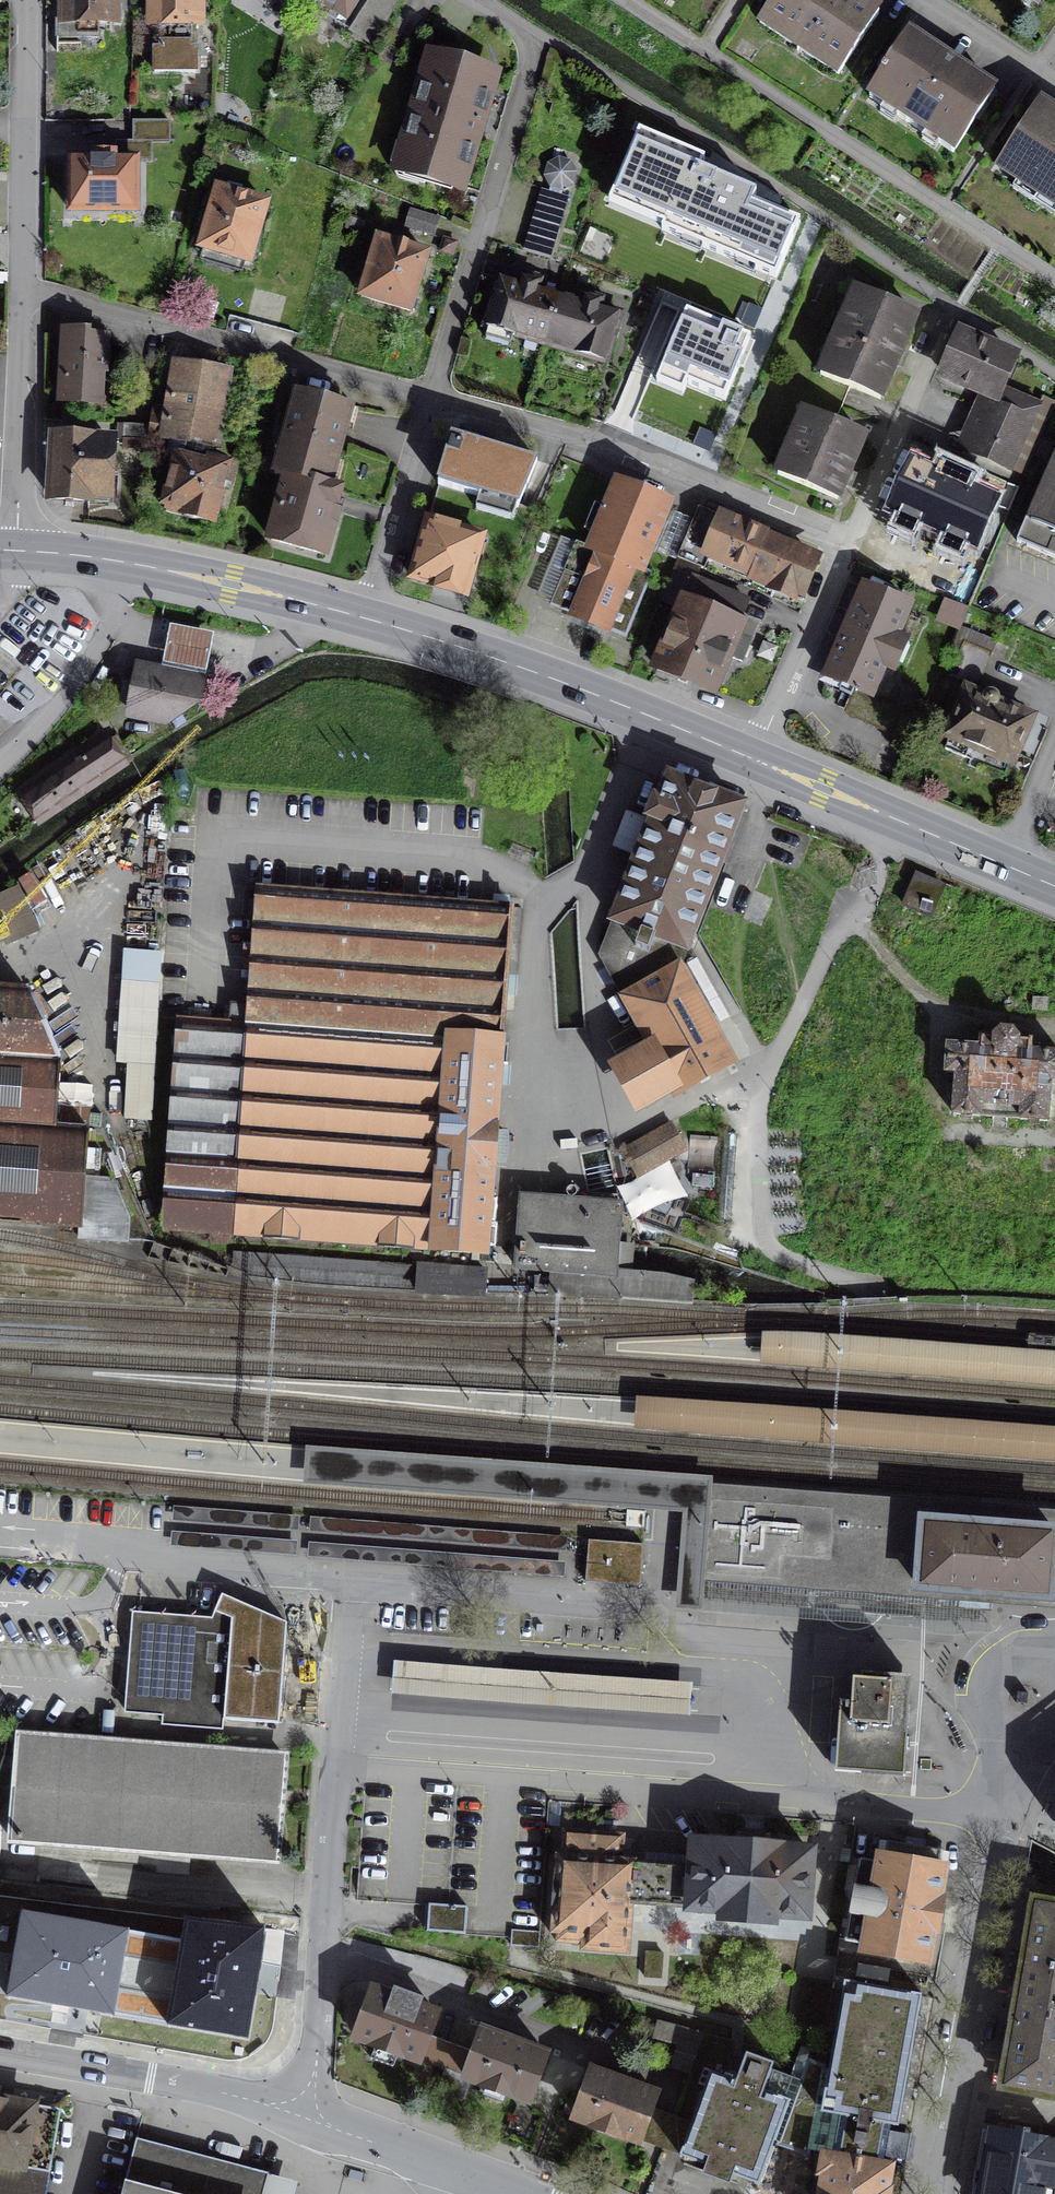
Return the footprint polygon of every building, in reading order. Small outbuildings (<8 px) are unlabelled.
[(56,43),(122,45),(123,0),(57,0),(56,43)] [(150,73),(197,73),(197,0),(150,0),(150,73)] [(342,18),(353,0),(314,0),(342,18)] [(364,28),(379,35),(395,0),(377,0),(364,28)] [(851,0),(767,0),(747,31),(835,89),(881,19),(851,0)] [(993,95),(901,33),(856,99),(947,161),(993,95)] [(504,82),(418,55),(378,181),(464,208),(504,82)] [(1032,99),(984,170),(1054,218),(1054,115),(1032,99)] [(701,153),(641,128),(613,192),(669,215),(667,219),(774,264),(794,216),(747,197),(752,184),(698,161),(701,153)] [(138,159),(60,158),(59,224),(137,225),(138,159)] [(543,190),(525,251),(549,258),(567,197),(559,195),(562,187),(567,185),(573,178),(573,169),(567,161),(558,159),(551,163),(546,169),(546,177),(551,184),(553,185),(551,192),(543,190)] [(272,209),(206,190),(186,257),(252,277),(272,209)] [(439,219),(409,211),(405,228),(435,236),(439,219)] [(436,263),(373,243),(352,310),(415,330),(436,263)] [(485,330),(546,346),(559,297),(498,281),(485,330)] [(919,319),(851,289),(813,375),(881,405),(919,319)] [(622,313),(559,297),(546,346),(609,362),(622,313)] [(746,332),(686,307),(659,372),(682,381),(686,372),(723,388),(746,332)] [(1016,352),(959,328),(941,373),(998,397),(1016,352)] [(108,338),(67,334),(60,401),(98,405),(99,389),(116,391),(120,355),(107,354),(108,338)] [(228,373),(172,364),(165,409),(152,407),(148,425),(148,434),(168,436),(215,445),(228,373)] [(1040,402),(1008,389),(1001,406),(979,397),(959,445),(1012,467),(1040,402)] [(274,474),(329,490),(352,411),(297,395),(274,474)] [(868,437),(792,403),(760,474),(836,508),(868,437)] [(148,425),(123,423),(121,442),(147,443),(148,434),(148,425)] [(537,460),(452,435),(439,485),(517,506),(537,460)] [(167,457),(176,459),(163,511),(214,524),(230,468),(212,463),(215,445),(168,436),(167,457)] [(110,441),(55,439),(52,499),(108,502),(110,441)] [(999,491),(911,452),(887,504),(976,544),(999,491)] [(1022,534),(1054,549),(1054,458),(1022,534)] [(329,490),(274,474),(269,491),(281,495),(268,540),(321,556),(339,493),(329,490)] [(616,486),(589,549),(639,570),(666,507),(616,486)] [(815,558),(698,510),(677,560),(700,569),(702,563),(797,601),(815,558)] [(491,544),(419,519),(396,585),(467,610),(491,544)] [(649,574),(639,570),(589,549),(577,543),(550,606),(622,636),(649,574)] [(700,569),(677,560),(661,599),(683,609),(685,605),(737,627),(748,601),(696,579),(700,569)] [(919,612),(863,587),(819,685),(875,710),(919,612)] [(737,627),(685,605),(683,609),(659,669),(711,690),(737,627)] [(213,634),(170,625),(166,644),(162,663),(205,672),(209,652),(213,634)] [(950,675),(977,687),(996,642),(969,630),(950,675)] [(196,695),(199,682),(140,670),(131,713),(157,718),(157,713),(164,714),(196,695)] [(1034,722),(961,692),(938,749),(1011,778),(1034,722)] [(130,760),(112,731),(20,792),(38,820),(130,760)] [(600,956),(624,999),(679,968),(741,807),(669,779),(660,801),(654,799),(647,818),(651,819),(600,956)] [(231,1024),(502,1046),(513,907),(259,888),(250,1007),(232,1005),(231,1024)] [(23,937),(7,902),(0,905),(0,947),(23,937)] [(119,1086),(154,1088),(161,966),(125,964),(119,1086)] [(624,999),(653,1050),(673,1086),(677,1091),(731,1061),(679,968),(624,999)] [(0,988),(0,1221),(80,1227),(82,1227),(86,1177),(89,1130),(55,1127),(60,1060),(29,990),(0,988)] [(502,1046),(231,1024),(178,1020),(163,1225),(165,1230),(486,1254),(502,1046)] [(946,1051),(945,1061),(948,1062),(947,1068),(944,1068),(944,1081),(953,1082),(953,1113),(983,1115),(984,1103),(1021,1105),(1021,1117),(1050,1119),(1051,1080),(1054,1080),(1054,1058),(1032,1057),(1033,1045),(1020,1044),(1013,1039),(1000,1038),(993,1043),(979,1042),(979,1053),(946,1051)] [(639,1105),(673,1086),(653,1050),(618,1069),(639,1105)] [(671,1125),(623,1151),(637,1176),(685,1149),(671,1125)] [(737,1135),(724,1134),(718,1219),(731,1220),(737,1135)] [(113,1179),(86,1177),(82,1227),(80,1227),(79,1238),(127,1241),(129,1218),(113,1179)] [(614,1275),(619,1204),(522,1197),(521,1200),(514,1200),(512,1224),(520,1225),(517,1268),(614,1275)] [(485,1293),(486,1271),(231,1250),(231,1267),(248,1274),(332,1285),(485,1293)] [(658,1275),(624,1274),(623,1295),(691,1299),(692,1283),(658,1275)] [(1054,1390),(1054,1351),(854,1335),(761,1330),(761,1368),(1054,1390)] [(638,1394),(636,1429),(1054,1461),(1054,1428),(638,1394)] [(669,1515),(682,1516),(676,1612),(703,1614),(706,1585),(913,1599),(913,1606),(992,1613),(994,1594),(878,1585),(883,1519),(1054,1533),(1051,1588),(1054,1589),(1054,1514),(712,1487),(712,1480),(306,1446),(302,1484),(669,1515)] [(707,1569),(771,1574),(772,1562),(773,1551),(797,1553),(821,1555),(825,1508),(712,1499),(707,1569)] [(1050,1598),(1051,1588),(1054,1533),(883,1519),(878,1585),(994,1594),(1050,1598)] [(586,1585),(641,1588),(642,1578),(644,1547),(589,1543),(586,1585)] [(706,1585),(703,1614),(920,1632),(931,1637),(945,1640),(960,1639),(972,1636),(990,1637),(992,1613),(913,1606),(913,1599),(706,1585)] [(222,1595),(216,1609),(231,1616),(257,1628),(266,1626),(287,1623),(222,1595)] [(223,1719),(279,1723),(287,1623),(266,1626),(257,1628),(231,1616),(216,1609),(211,1620),(134,1614),(125,1711),(223,1719)] [(693,1684),(393,1662),(391,1696),(691,1718),(693,1684)] [(836,1768),(905,1773),(912,1679),(855,1675),(853,1704),(841,1703),(836,1768)] [(20,1736),(12,1839),(81,1845),(90,1741),(20,1736)] [(81,1845),(276,1860),(285,1756),(90,1741),(81,1845)] [(565,1831),(563,1858),(560,1858),(555,1929),(558,1929),(557,1942),(585,1943),(585,1946),(625,1949),(629,1902),(691,1906),(693,1867),(632,1863),(633,1852),(622,1851),(623,1835),(565,1831)] [(863,1950),(928,1961),(934,1930),(936,1930),(942,1899),(939,1898),(945,1866),(939,1865),(942,1849),(889,1840),(886,1856),(880,1855),(879,1861),(860,1858),(845,1939),(865,1943),(863,1950)] [(721,1908),(721,1917),(774,1921),(775,1913),(805,1915),(810,1851),(780,1849),(780,1848),(726,1844),(726,1845),(695,1843),(693,1867),(691,1906),(721,1908)] [(1019,2003),(1054,2009),(1054,1891),(1051,1890),(1049,1890),(1046,1891),(1044,1891),(1043,1892),(1041,1893),(1040,1895),(1038,1896),(1037,1898),(1037,1899),(1036,1900),(1036,1902),(1027,1952),(1019,2003)] [(464,1936),(468,1904),(432,1900),(429,1932),(464,1936)] [(0,1919),(0,2008),(258,2046),(268,1978),(271,1960),(0,1919)] [(661,1978),(663,1952),(646,1951),(644,1977),(661,1978)] [(898,2125),(922,1993),(844,1980),(829,2065),(808,2057),(800,2079),(798,2078),(777,2140),(778,2141),(776,2145),(810,2156),(811,2150),(823,2152),(883,2163),(887,2143),(890,2123),(898,2125)] [(419,2059),(440,2067),(449,2042),(428,2034),(436,2013),(419,2006),(422,1998),(395,1988),(392,1996),(373,1990),(356,2035),(374,2042),(373,2044),(401,2054),(402,2052),(419,2058),(419,2059)] [(1054,2095),(1054,2009),(1019,2003),(1014,2025),(1010,2024),(1007,2041),(1012,2042),(1004,2086),(1054,2095)] [(672,2065),(693,2071),(704,2034),(659,2021),(655,2034),(679,2041),(672,2065)] [(512,2092),(529,2098),(546,2053),(482,2030),(474,2051),(453,2044),(444,2069),(465,2077),(466,2076),(483,2082),(482,2084),(489,2086),(486,2094),(501,2099),(504,2092),(511,2094),(512,2092)] [(710,2070),(691,2123),(681,2152),(680,2154),(759,2183),(775,2140),(777,2140),(798,2078),(771,2069),(774,2062),(746,2052),(736,2079),(710,2070)] [(621,2133),(639,2139),(656,2093),(592,2070),(575,2116),(593,2122),(592,2124),(621,2134),(621,2133)] [(60,2109),(0,2099),(0,2193),(46,2193),(60,2109)] [(645,2139),(681,2152),(691,2123),(655,2110),(645,2139)] [(1027,2136),(1028,2129),(1016,2127),(1014,2135),(994,2131),(981,2193),(1054,2193),(1054,2142),(1027,2136)] [(269,2174),(136,2139),(122,2193),(263,2193),(269,2174)] [(890,2187),(887,2187),(892,2164),(883,2163),(823,2152),(820,2172),(823,2172),(820,2193),(889,2193),(890,2187)]
